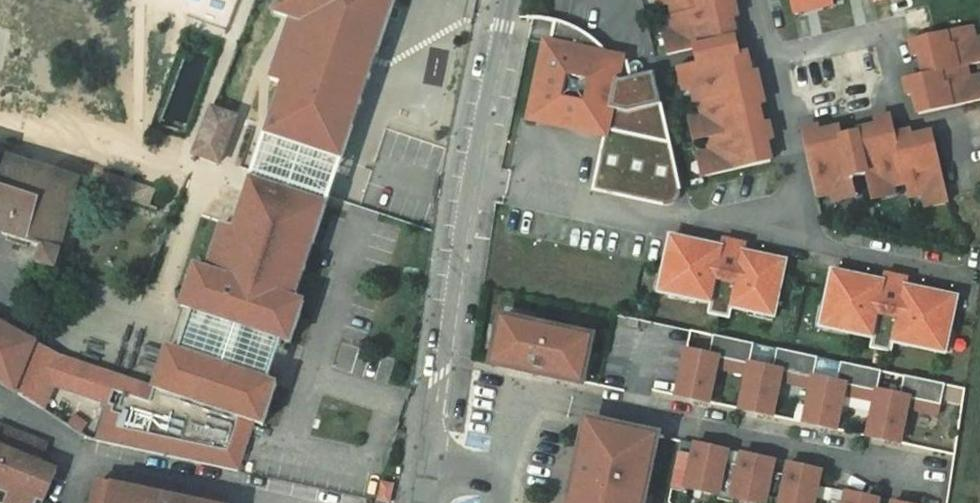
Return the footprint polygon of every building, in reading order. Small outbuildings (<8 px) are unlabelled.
[(274,12),(291,18),(298,20),(292,37),(285,35),(271,80),(283,84),(267,134),(342,158),(353,124),(347,122),(371,50),(377,52),(394,0),(278,0),(274,12)] [(666,2),(669,1),(673,15),(669,16),(672,31),(677,53),(694,49),(736,39),(732,18),(738,17),(734,0),(665,0),(666,2)] [(794,12),(806,9),(805,4),(816,2),(817,7),(834,4),(834,0),(792,0),(794,12)] [(298,20),(291,18),(285,35),(292,37),(298,20)] [(564,24),(556,22),(551,44),(546,43),(530,118),(606,134),(594,190),(664,205),(666,205),(669,205),(672,204),(674,202),(676,200),(678,198),(679,196),(680,193),(680,191),(680,189),(654,73),(631,78),(630,61),(613,61),(608,55),(604,50),(596,43),(593,40),(587,36),(579,31),(573,28),(564,24)] [(966,66),(979,63),(979,44),(979,40),(975,40),(972,26),(910,40),(914,56),(920,55),(925,75),(905,79),(908,95),(914,94),(919,114),(978,101),(973,79),(969,80),(966,66)] [(672,31),(662,34),(667,55),(677,53),(672,31)] [(736,39),(694,49),(697,63),(740,54),(736,39)] [(697,63),(687,66),(691,87),(695,104),(699,103),(702,117),(698,118),(703,139),(707,138),(710,153),(706,154),(711,175),(770,162),(766,141),(772,140),(768,124),(762,125),(758,105),(764,104),(757,72),(750,73),(746,52),(740,54),(697,63)] [(687,66),(676,68),(681,89),(691,87),(687,66)] [(220,163),(237,118),(212,109),(195,154),(220,163)] [(877,127),(842,135),(841,128),(820,133),(819,127),(802,131),(817,197),(833,193),(854,188),(852,177),(866,174),(870,191),(891,186),(907,182),(910,196),(924,193),(925,197),(947,192),(933,133),(912,138),(911,131),(896,135),(891,117),(875,120),(877,127)] [(698,118),(688,120),(693,142),(703,139),(698,118)] [(342,158),(267,134),(251,179),(327,204),(342,158)] [(0,153),(0,233),(10,236),(9,240),(29,246),(30,242),(43,246),(38,263),(57,269),(79,183),(150,207),(156,190),(81,164),(78,179),(0,153)] [(706,154),(696,156),(701,178),(711,175),(706,154)] [(327,204),(251,179),(235,228),(223,224),(208,269),(196,265),(182,307),(194,311),(181,352),(168,348),(155,387),(66,357),(54,385),(109,406),(97,441),(238,471),(254,422),(264,425),(278,384),(269,381),(282,340),(291,343),(305,301),(296,299),(291,297),(308,242),(314,244),(327,204)] [(891,186),(870,191),(872,201),(894,196),(891,186)] [(854,188),(833,193),(835,203),(857,198),(854,188)] [(947,192),(925,197),(928,207),(949,202),(947,192)] [(670,238),(663,270),(671,272),(666,294),(695,300),(697,293),(711,296),(707,314),(729,319),(732,307),(749,311),(750,304),(776,309),(786,262),(743,253),(744,246),(722,241),(721,248),(670,238)] [(314,244),(308,242),(291,297),(296,299),(314,244)] [(671,272),(663,270),(659,292),(666,294),(671,272)] [(884,283),(834,273),(827,305),(834,307),(830,328),(858,334),(860,327),(874,330),(873,337),(871,348),(892,353),(894,341),(896,334),(911,337),(909,345),(938,351),(943,329),(950,331),(957,298),(906,287),(907,280),(885,276),(884,283)] [(776,309),(750,304),(749,311),(774,316),(776,309)] [(834,307),(827,305),(822,326),(830,328),(834,307)] [(591,338),(503,319),(493,363),(529,371),(531,371),(533,370),(534,369),(551,373),(551,376),(576,381),(579,363),(586,365),(591,338)] [(31,339),(0,323),(0,382),(9,388),(31,339)] [(874,330),(860,327),(858,334),(873,337),(874,330)] [(950,331),(943,329),(938,351),(945,352),(950,331)] [(911,337),(896,334),(894,341),(909,345),(911,337)] [(710,355),(686,350),(677,396),(694,400),(696,390),(711,393),(717,367),(748,373),(740,410),(757,413),(759,404),(775,407),(781,381),(812,387),(804,423),(821,427),(823,417),(839,420),(844,394),(876,401),(868,437),(885,440),(887,431),(902,434),(908,408),(939,415),(946,385),(905,376),(901,396),(878,391),(882,371),(842,363),(837,382),(814,377),(818,358),(778,349),(774,369),(750,364),(754,344),(714,336),(710,355)] [(66,357),(31,339),(9,388),(43,410),(54,385),(66,357)] [(586,365),(579,363),(576,381),(582,382),(586,365)] [(711,393),(696,390),(694,400),(709,403),(711,393)] [(775,407),(759,404),(757,413),(773,417),(775,407)] [(74,417),(69,426),(82,435),(88,426),(74,417)] [(839,420),(823,417),(821,427),(836,430),(839,420)] [(595,424),(586,462),(579,461),(570,502),(640,502),(642,495),(645,496),(657,437),(595,424)] [(10,495),(7,502),(36,502),(37,500),(43,502),(56,471),(39,465),(46,446),(21,435),(20,438),(0,430),(0,491),(10,495)] [(902,434),(887,431),(885,440),(900,444),(902,434)] [(681,441),(679,453),(693,456),(696,444),(681,441)] [(728,451),(696,444),(693,456),(679,453),(671,490),(687,493),(688,489),(719,495),(726,462),(728,451)] [(742,454),(740,465),(726,462),(719,495),(718,499),(733,502),(734,498),(756,502),(766,502),(772,472),(775,461),(742,454)] [(789,464),(787,475),(772,472),(766,502),(814,502),(821,471),(789,464)] [(386,502),(391,502),(395,484),(382,482),(378,501),(386,502)] [(168,498),(164,501),(152,499),(149,494),(98,483),(94,502),(193,502),(168,498)] [(0,491),(0,502),(7,502),(10,495),(0,491)] [(847,492),(844,502),(878,502),(879,499),(847,492)]
